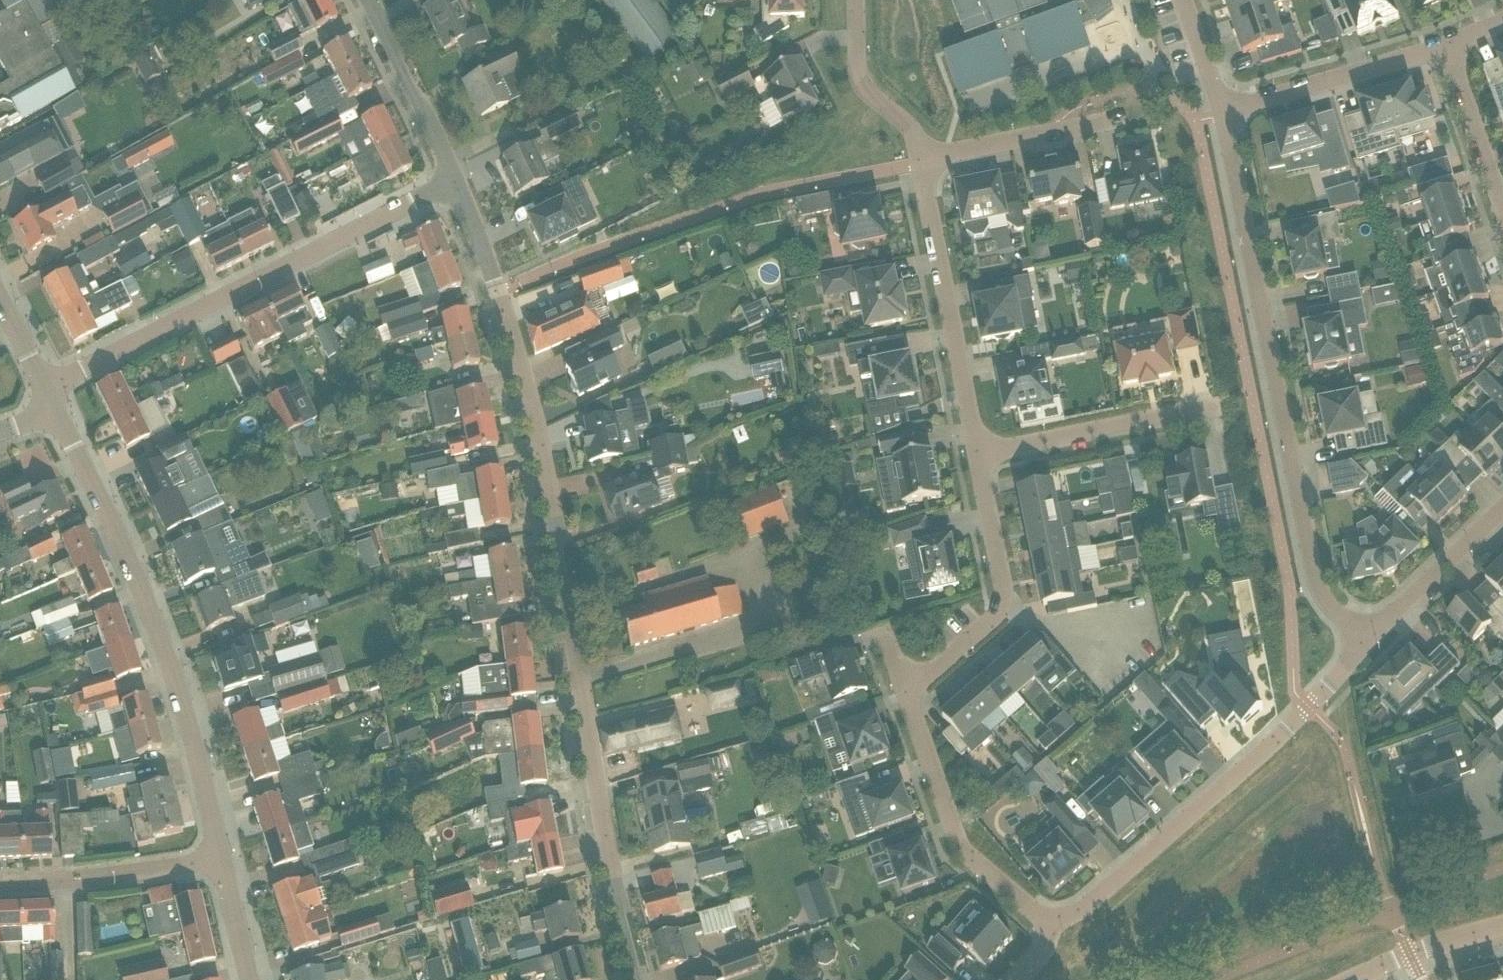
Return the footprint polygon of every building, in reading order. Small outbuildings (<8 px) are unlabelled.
[(6,13),(0,16),(0,66),(10,83),(0,89),(0,103),(1,102),(10,106),(19,123),(73,92),(50,50),(39,31),(82,8),(78,0),(29,0),(6,13)] [(6,13),(29,0),(0,0),(0,2),(6,13)] [(250,11),(268,0),(243,0),(250,11)] [(327,0),(308,0),(303,3),(302,2),(288,9),(303,39),(338,22),(327,0)] [(481,45),(488,42),(482,30),(473,35),(456,0),(442,0),(426,8),(436,30),(435,31),(444,49),(458,43),(463,54),(481,45)] [(647,62),(682,37),(655,0),(602,0),(647,62)] [(678,13),(693,1),(692,0),(668,0),(678,13)] [(762,46),(790,29),(789,19),(805,18),(804,0),(771,0),(771,18),(765,22),(765,26),(754,33),(762,46)] [(961,25),(965,37),(971,35),(972,35),(975,45),(968,48),(954,53),(954,55),(947,58),(946,56),(945,56),(959,94),(1013,74),(1012,73),(1011,71),(1012,71),(1019,69),(1035,63),(1036,66),(1053,60),(1090,46),(1090,44),(1088,41),(1083,27),(1084,27),(1094,23),(1096,26),(1097,25),(1096,24),(1113,11),(1114,12),(1115,12),(1106,0),(1065,0),(1054,4),(1048,6),(1046,0),(952,0),(961,25)] [(1231,19),(1272,5),(1270,0),(1225,0),(1231,19)] [(1327,2),(1335,20),(1349,14),(1358,36),(1373,29),(1373,30),(1384,25),(1384,24),(1398,18),(1391,0),(1356,0),(1353,1),(1353,0),(1326,0),(1327,2)] [(1422,10),(1441,1),(1440,0),(1418,0),(1422,10)] [(1243,55),(1256,51),(1261,65),(1302,53),(1294,26),(1281,30),(1272,5),(1231,19),(1243,55)] [(1328,18),(1314,24),(1323,46),(1339,41),(1328,18)] [(174,36),(154,47),(163,63),(183,52),(174,36)] [(303,50),(296,36),(267,51),(274,65),(303,50)] [(324,54),(336,78),(360,66),(348,42),(324,54)] [(472,97),(481,117),(523,97),(511,71),(517,68),(509,52),(487,63),(490,70),(482,75),(463,83),(470,98),(472,97)] [(266,84),(268,87),(282,80),(305,69),(298,54),(275,66),(261,73),(262,76),(266,84)] [(133,63),(144,85),(160,77),(150,55),(133,63)] [(811,92),(807,84),(813,81),(802,58),(764,77),(776,100),(772,102),(784,124),(819,106),(818,105),(822,103),(815,90),(811,92)] [(688,69),(696,85),(707,79),(699,63),(688,69)] [(322,86),(304,95),(315,116),(321,128),(358,109),(354,100),(372,91),(360,66),(336,78),(322,86)] [(725,101),(754,86),(746,70),(717,85),(725,101)] [(1502,82),(1490,86),(1501,117),(1502,116),(1502,77),(1502,82)] [(1384,90),(1383,90),(1396,132),(1420,125),(1423,135),(1437,131),(1432,114),(1435,113),(1431,99),(1428,101),(1426,94),(1414,98),(1410,86),(1399,90),(1398,89),(1397,89),(1396,89),(1395,89),(1394,89),(1393,89),(1392,89),(1391,89),(1390,89),(1389,89),(1388,89),(1387,89),(1386,89),(1385,89),(1384,90)] [(1383,136),(1396,132),(1383,90),(1381,91),(1377,93),(1374,95),(1371,98),(1359,101),(1363,115),(1345,120),(1357,160),(1388,151),(1383,136)] [(247,108),(251,115),(264,109),(260,101),(247,108)] [(4,122),(7,129),(19,123),(10,106),(1,102),(0,103),(0,125),(4,122)] [(511,178),(507,180),(515,197),(549,181),(534,150),(580,127),(572,111),(536,128),(541,139),(520,150),(502,159),(511,178)] [(349,130),(364,158),(398,141),(384,112),(349,130)] [(1350,169),(1339,133),(1324,138),(1322,131),(1319,132),(1314,115),(1296,120),(1296,119),(1286,122),(1286,123),(1272,127),(1278,146),(1265,150),(1270,170),(1287,167),(1286,161),(1315,152),(1321,175),(1332,172),(1332,175),(1350,169)] [(308,135),(321,128),(315,116),(302,123),(308,135)] [(11,182),(39,168),(59,158),(75,150),(59,119),(43,127),(8,145),(0,149),(0,188),(11,182)] [(337,122),(302,140),(308,153),(340,137),(343,135),(343,133),(337,122)] [(340,137),(353,163),(364,158),(349,130),(343,133),(343,135),(340,137)] [(144,145),(121,156),(129,172),(152,160),(173,148),(165,133),(144,145)] [(308,153),(302,140),(292,145),(298,158),(308,153)] [(413,170),(398,141),(364,158),(379,187),(413,170)] [(1124,177),(1107,181),(1112,209),(1130,205),(1130,207),(1164,200),(1153,145),(1119,152),(1124,177)] [(278,153),(271,157),(278,171),(285,168),(278,153)] [(1029,168),(1033,188),(1036,203),(1054,200),(1055,205),(1081,200),(1080,194),(1085,193),(1077,156),(1056,160),(1054,164),(1048,165),(1047,164),(1029,168)] [(379,187),(364,158),(353,163),(368,192),(379,187)] [(1413,189),(1454,177),(1448,160),(1408,172),(1413,189)] [(76,180),(75,179),(67,164),(37,181),(46,197),(60,190),(60,189),(76,180)] [(958,194),(955,199),(957,210),(961,212),(964,225),(965,225),(967,233),(975,238),(984,236),(989,228),(988,220),(1006,216),(1008,225),(1018,231),(1027,230),(1021,203),(1006,206),(1003,194),(999,175),(956,183),(958,194)] [(266,194),(282,227),(300,218),(288,194),(284,185),(283,186),(278,176),(261,185),(266,194)] [(669,180),(657,186),(662,197),(675,191),(669,180)] [(555,208),(528,221),(542,251),(559,242),(561,246),(578,238),(566,212),(588,201),(578,181),(549,195),(555,208)] [(1367,201),(1383,197),(1378,182),(1362,186),(1367,201)] [(121,208),(103,217),(113,236),(147,219),(146,217),(142,208),(148,205),(137,184),(121,191),(114,195),(121,208)] [(1356,184),(1339,189),(1344,208),(1362,205),(1356,184)] [(172,189),(154,198),(159,209),(177,200),(172,189)] [(318,218),(309,200),(310,199),(308,195),(306,196),(302,189),(291,195),(296,206),(305,224),(318,218)] [(1421,202),(1428,223),(1462,211),(1455,190),(1421,202)] [(65,199),(11,226),(26,256),(55,241),(49,230),(81,213),(89,209),(80,191),(65,199)] [(1409,206),(1405,193),(1397,195),(1401,209),(1409,206)] [(837,209),(833,194),(798,201),(801,217),(836,210),(836,209),(837,209)] [(836,209),(836,210),(839,223),(834,230),(835,235),(842,240),(844,248),(853,247),(860,251),(864,250),(869,244),(887,240),(879,201),(863,204),(863,201),(851,204),(852,206),(837,209),(836,209)] [(235,241),(228,228),(211,236),(208,230),(203,233),(188,204),(169,214),(176,227),(187,249),(199,243),(215,276),(244,261),(234,242),(235,241)] [(1079,209),(1086,246),(1089,259),(1109,255),(1099,205),(1079,209)] [(256,214),(253,216),(251,211),(227,223),(229,227),(228,228),(235,241),(234,242),(244,261),(273,247),(256,214)] [(1462,211),(1428,223),(1436,244),(1427,247),(1431,259),(1455,251),(1451,239),(1470,233),(1462,211)] [(176,227),(169,214),(157,220),(164,234),(176,227)] [(1293,264),(1296,280),(1304,278),(1308,280),(1316,279),(1319,275),(1327,273),(1322,246),(1342,242),(1336,215),(1309,220),(1312,235),(1288,240),(1291,255),(1290,255),(1290,257),(1292,256),(1293,263),(1291,263),(1292,265),(1293,264)] [(1389,235),(1403,230),(1399,218),(1385,223),(1389,235)] [(421,246),(428,265),(449,257),(438,228),(402,242),(406,252),(421,246)] [(1153,243),(1151,232),(1138,234),(1140,246),(1153,243)] [(83,244),(87,252),(106,242),(102,235),(83,244)] [(117,247),(112,238),(106,242),(87,252),(76,258),(84,272),(120,253),(117,247)] [(1172,246),(1174,256),(1185,254),(1183,243),(1172,246)] [(141,246),(114,262),(123,279),(151,263),(141,246)] [(1459,262),(1455,251),(1431,259),(1435,270),(1425,273),(1433,295),(1482,278),(1474,257),(1459,262)] [(187,253),(171,261),(178,276),(195,268),(187,253)] [(728,255),(719,259),(723,271),(733,267),(728,255)] [(449,257),(428,265),(413,270),(425,303),(461,289),(449,257)] [(1023,271),(1033,269),(1031,259),(1023,261),(1021,264),(1023,271)] [(369,287),(394,277),(387,261),(363,270),(369,287)] [(615,261),(587,271),(594,290),(622,281),(615,261)] [(1087,277),(1084,262),(1066,265),(1069,281),(1087,277)] [(1376,282),(1393,279),(1389,262),(1373,265),(1376,282)] [(788,276),(793,279),(799,278),(802,273),(801,267),(796,264),(790,265),(787,270),(788,276)] [(65,276),(61,278),(42,287),(58,317),(95,299),(80,269),(66,277),(65,276)] [(850,270),(822,275),(827,297),(854,291),(850,270)] [(894,273),(874,277),(858,280),(868,329),(903,322),(902,316),(906,315),(903,301),(899,301),(894,273)] [(984,342),(994,339),(999,342),(1009,340),(1012,336),(1023,334),(1022,332),(1038,329),(1032,301),(1034,300),(1030,277),(1002,282),(1005,297),(976,302),(979,317),(977,317),(978,319),(979,318),(980,326),(979,326),(979,327),(981,327),(984,342)] [(1454,325),(1478,316),(1474,305),(1489,300),(1482,278),(1433,295),(1440,316),(1450,312),(1454,325)] [(120,286),(127,300),(138,294),(131,280),(120,286)] [(1397,285),(1371,290),(1375,306),(1400,301),(1397,285)] [(73,348),(96,336),(91,326),(99,322),(96,315),(109,308),(113,317),(131,308),(127,300),(120,286),(95,299),(58,317),(73,348)] [(266,305),(276,325),(295,316),(302,330),(312,325),(295,290),(266,305)] [(585,294),(524,322),(535,356),(553,347),(599,327),(585,294)] [(421,315),(416,298),(377,311),(382,328),(421,315)] [(1313,367),(1314,370),(1316,369),(1324,367),(1328,369),(1336,368),(1339,364),(1348,362),(1348,363),(1350,362),(1349,360),(1343,332),(1368,327),(1362,300),(1332,307),(1335,322),(1307,327),(1305,327),(1305,329),(1306,329),(1309,343),(1308,343),(1310,354),(1311,354),(1314,367),(1313,367)] [(766,301),(742,312),(750,329),(774,318),(766,301)] [(1288,307),(1294,326),(1302,323),(1297,304),(1288,307)] [(276,325),(266,305),(237,319),(255,353),(283,339),(276,326),(276,325)] [(430,333),(434,348),(447,345),(473,339),(467,313),(441,319),(444,330),(430,333)] [(1116,350),(1124,386),(1141,383),(1142,388),(1158,385),(1157,380),(1174,376),(1169,351),(1176,349),(1176,351),(1199,347),(1192,314),(1169,318),(1170,322),(1153,326),(1156,342),(1139,345),(1136,329),(1115,333),(1118,350),(1116,350)] [(390,342),(391,343),(427,331),(421,315),(382,328),(382,329),(378,330),(382,344),(390,342)] [(1454,325),(1458,337),(1463,335),(1471,356),(1455,362),(1461,379),(1474,375),(1483,363),(1480,354),(1484,352),(1502,346),(1502,339),(1497,322),(1482,328),(1478,316),(1454,325)] [(329,360),(341,353),(328,326),(315,332),(329,360)] [(350,335),(341,326),(335,333),(344,341),(350,335)] [(591,356),(566,368),(571,380),(569,384),(573,392),(577,393),(579,397),(597,389),(619,379),(607,354),(622,348),(614,330),(603,335),(585,344),(591,356)] [(639,330),(626,337),(629,344),(638,340),(640,333),(639,330)] [(1424,338),(1428,349),(1440,345),(1436,333),(1424,338)] [(473,339),(447,345),(453,371),(479,365),(473,339)] [(887,340),(846,348),(847,349),(850,365),(859,363),(863,383),(870,419),(873,436),(909,423),(907,412),(920,409),(922,409),(916,378),(911,379),(910,373),(914,372),(911,357),(887,362),(883,342),(887,341),(887,340)] [(1050,347),(1053,361),(1084,355),(1081,340),(1050,347)] [(215,367),(240,355),(233,341),(208,353),(215,367)] [(1400,345),(1404,364),(1424,360),(1420,341),(1400,345)] [(839,343),(815,347),(817,358),(841,354),(839,343)] [(680,345),(648,360),(655,376),(687,361),(680,345)] [(432,347),(415,351),(419,365),(435,361),(432,347)] [(1489,366),(1502,379),(1502,351),(1489,366)] [(780,353),(751,358),(756,380),(771,377),(784,374),(780,353)] [(398,361),(401,371),(416,367),(414,357),(398,361)] [(243,359),(228,367),(237,386),(252,379),(243,359)] [(1045,362),(998,371),(1006,411),(1017,408),(1021,429),(1028,427),(1064,420),(1060,397),(1052,399),(1045,362)] [(1427,366),(1407,370),(1411,387),(1431,382),(1427,366)] [(1492,401),(1502,413),(1502,392),(1485,373),(1474,383),(1492,401)] [(96,392),(111,422),(134,410),(119,380),(96,392)] [(169,382),(159,386),(163,394),(173,390),(169,382)] [(149,404),(164,397),(163,394),(159,386),(158,385),(143,392),(149,404)] [(463,425),(492,419),(485,390),(457,397),(455,388),(426,397),(434,431),(446,428),(463,425)] [(284,436),(317,420),(303,393),(289,400),(284,392),(267,400),(284,436)] [(1362,420),(1357,395),(1346,398),(1342,395),(1334,397),(1332,400),(1320,403),(1328,440),(1353,434),(1357,452),(1388,446),(1382,416),(1362,420)] [(419,396),(393,402),(396,413),(422,407),(419,396)] [(629,412),(632,427),(648,424),(644,397),(627,401),(629,412)] [(134,410),(111,422),(125,451),(168,430),(154,401),(149,404),(134,411),(134,410)] [(1475,435),(1501,462),(1502,460),(1502,433),(1500,430),(1502,427),(1502,413),(1492,401),(1477,416),(1484,427),(1475,435)] [(582,436),(587,463),(638,453),(632,427),(629,412),(611,415),(611,418),(604,419),(584,423),(586,435),(582,436)] [(492,419),(463,425),(466,440),(450,444),(453,456),(498,447),(492,419)] [(319,444),(314,430),(306,434),(311,447),(319,444)] [(291,438),(303,469),(315,464),(303,433),(291,438)] [(1459,469),(1469,460),(1485,477),(1501,462),(1475,435),(1467,443),(1458,433),(1441,450),(1459,469)] [(878,441),(881,456),(883,455),(884,461),(877,463),(882,490),(883,490),(888,514),(907,510),(905,504),(941,497),(932,451),(917,454),(916,449),(917,449),(914,434),(883,440),(878,441)] [(157,465),(137,474),(152,505),(176,494),(175,493),(194,483),(183,460),(194,455),(185,437),(151,453),(157,465)] [(684,453),(682,439),(648,446),(651,459),(684,453)] [(797,448),(779,455),(783,469),(802,461),(797,448)] [(1449,478),(1459,469),(1441,450),(1424,466),(1433,475),(1425,483),(1418,476),(1417,476),(1450,510),(1466,495),(1449,478)] [(695,451),(684,453),(687,466),(698,464),(695,451)] [(1187,508),(1216,502),(1207,456),(1200,457),(1199,452),(1184,455),(1185,461),(1178,462),(1179,470),(1165,473),(1169,493),(1183,490),(1187,508)] [(409,461),(413,478),(447,470),(442,453),(409,461)] [(687,466),(684,453),(651,459),(653,472),(654,473),(668,470),(687,466)] [(1369,458),(1361,464),(1373,477),(1377,473),(1373,469),(1376,466),(1369,458)] [(1127,478),(1123,461),(1107,464),(1111,481),(1127,478)] [(1335,495),(1360,491),(1360,488),(1367,480),(1352,464),(1329,468),(1335,495)] [(429,493),(456,489),(458,506),(479,503),(505,499),(501,472),(481,476),(474,477),(460,480),(457,470),(426,478),(429,493)] [(654,473),(653,472),(602,491),(613,521),(658,504),(652,487),(669,480),(672,480),(668,470),(654,473)] [(314,473),(304,476),(307,486),(317,483),(314,473)] [(1434,525),(1450,510),(1424,484),(1417,476),(1403,490),(1399,486),(1389,496),(1414,523),(1424,514),(1434,525)] [(190,524),(194,522),(222,508),(208,478),(196,484),(195,483),(194,483),(175,493),(176,494),(152,505),(167,535),(190,524)] [(669,480),(652,487),(658,504),(675,498),(669,480)] [(7,511),(15,527),(38,516),(43,527),(70,514),(56,484),(31,495),(24,481),(0,492),(0,496),(7,511)] [(1021,490),(1025,513),(1056,506),(1051,484),(1021,490)] [(775,489),(732,506),(745,540),(789,524),(775,489)] [(320,491),(305,498),(309,508),(324,502),(320,491)] [(1112,496),(1117,519),(1136,515),(1131,491),(1112,496)] [(484,530),(490,529),(510,525),(505,499),(479,503),(484,530)] [(1221,535),(1241,531),(1236,503),(1215,507),(1221,535)] [(1060,529),(1074,527),(1069,504),(1056,506),(1025,513),(1030,536),(1060,529)] [(357,505),(341,509),(346,528),(361,525),(357,505)] [(458,506),(446,508),(448,516),(448,521),(465,518),(463,505),(458,506)] [(201,536),(212,531),(232,523),(224,507),(222,508),(194,522),(201,536)] [(448,516),(446,508),(420,513),(421,522),(448,516)] [(212,531),(201,536),(198,538),(198,539),(172,550),(181,571),(178,573),(184,587),(202,579),(214,574),(229,568),(236,582),(272,568),(254,530),(253,530),(247,517),(232,523),(212,531)] [(1419,546),(1394,520),(1382,531),(1372,521),(1358,528),(1361,542),(1345,545),(1347,556),(1343,557),(1346,571),(1350,570),(1352,581),(1378,576),(1381,574),(1384,578),(1397,571),(1396,567),(1400,565),(1419,546)] [(928,593),(960,586),(951,541),(927,546),(925,538),(931,536),(925,521),(891,533),(896,548),(907,544),(915,585),(926,583),(928,593)] [(1135,539),(1132,525),(1121,527),(1124,541),(1135,539)] [(1074,527),(1060,529),(1030,536),(1034,559),(1065,552),(1077,550),(1079,550),(1074,527)] [(477,530),(443,537),(445,543),(446,552),(453,550),(480,544),(477,530)] [(62,542),(70,561),(52,568),(58,580),(75,573),(75,572),(98,562),(85,532),(62,542)] [(26,549),(32,562),(32,564),(57,553),(50,538),(25,548),(26,549)] [(369,542),(355,547),(363,570),(377,566),(369,542)] [(445,544),(426,548),(427,556),(441,553),(446,552),(445,544)] [(1136,549),(1121,552),(1124,565),(1139,562),(1136,549)] [(1070,575),(1079,573),(1082,573),(1077,550),(1065,552),(1034,559),(1039,582),(1070,575)] [(492,583),(518,578),(514,552),(487,556),(492,583)] [(2,576),(11,572),(6,559),(0,562),(0,571),(2,576)] [(88,603),(93,601),(111,593),(98,562),(75,572),(75,573),(88,603)] [(652,564),(647,565),(647,567),(634,571),(636,576),(639,586),(656,580),(652,564)] [(1501,566),(1485,581),(1502,598),(1492,607),(1502,619),(1502,568),(1501,566)] [(474,572),(444,577),(446,588),(476,583),(474,572)] [(1070,575),(1039,582),(1044,604),(1065,600),(1067,612),(1097,606),(1094,593),(1083,595),(1079,573),(1070,575)] [(213,596),(194,603),(205,632),(223,625),(234,621),(230,610),(264,598),(259,584),(256,574),(236,582),(221,587),(223,592),(213,596)] [(492,583),(485,584),(459,588),(443,591),(445,603),(462,600),(478,597),(483,598),(487,624),(515,620),(513,607),(523,605),(518,578),(492,583)] [(639,610),(620,616),(630,649),(649,644),(720,623),(711,594),(707,579),(641,598),(644,608),(639,610)] [(306,596),(298,599),(305,616),(328,607),(325,598),(317,601),(315,597),(308,600),(306,596)] [(274,626),(305,616),(298,598),(268,610),(274,626)] [(42,629),(67,620),(78,616),(72,599),(39,611),(40,613),(31,616),(36,632),(42,629)] [(1492,607),(1482,616),(1466,599),(1448,616),(1474,643),(1484,633),(1493,642),(1500,636),(1502,640),(1502,619),(1492,607)] [(119,611),(100,617),(94,619),(105,650),(105,651),(130,642),(119,611)] [(67,620),(42,629),(49,647),(74,637),(67,620)] [(482,639),(480,626),(465,628),(467,641),(482,639)] [(505,667),(531,664),(527,631),(501,635),(505,667)] [(225,694),(248,687),(263,681),(255,657),(269,653),(264,638),(222,652),(226,663),(216,666),(225,694)] [(1033,640),(1014,656),(1035,680),(1040,686),(1057,670),(1067,681),(1077,673),(1059,652),(1050,659),(1033,640)] [(105,651),(86,658),(92,677),(112,670),(116,682),(122,680),(141,673),(130,642),(105,651)] [(274,651),(276,663),(314,656),(312,644),(274,651)] [(1387,667),(1371,683),(1372,684),(1384,697),(1381,701),(1401,722),(1434,690),(1460,666),(1442,647),(1423,665),(1411,652),(1397,664),(1395,661),(1394,661),(1393,661),(1387,667)] [(335,648),(320,653),(327,676),(342,671),(335,648)] [(821,648),(787,660),(793,679),(798,692),(826,682),(833,702),(804,712),(809,724),(815,722),(849,710),(860,706),(856,695),(868,691),(855,655),(827,665),(821,648)] [(277,698),(326,682),(325,680),(321,665),(318,655),(268,670),(277,698)] [(1180,677),(1167,690),(1201,729),(1216,716),(1226,726),(1227,725),(1234,719),(1236,721),(1242,727),(1263,709),(1252,696),(1258,691),(1247,680),(1251,677),(1246,655),(1215,661),(1218,676),(1207,686),(1180,677)] [(1014,656),(996,671),(1017,696),(1035,680),(1014,656)] [(447,719),(451,727),(463,721),(462,717),(511,711),(510,700),(535,697),(531,664),(505,667),(491,669),(476,670),(478,692),(483,691),(484,699),(460,702),(461,707),(455,708),(447,719)] [(761,669),(764,682),(779,678),(775,665),(761,669)] [(1458,677),(1467,686),(1476,678),(1471,665),(1458,677)] [(996,671),(979,687),(1000,711),(1017,696),(996,671)] [(1485,687),(1491,685),(1494,679),(1492,673),(1486,671),(1480,673),(1477,678),(1479,684),(1485,687)] [(1153,684),(1145,675),(1136,684),(1144,692),(1153,684)] [(1502,694),(1502,675),(1493,684),(1502,694),(1502,695),(1502,694)] [(114,694),(109,677),(79,686),(82,695),(88,693),(90,701),(114,694)] [(745,703),(739,680),(715,686),(722,709),(745,703)] [(336,681),(278,700),(283,715),(340,696),(336,681)] [(1492,703),(1502,694),(1493,684),(1481,695),(1488,703),(1490,701),(1492,703)] [(11,694),(8,686),(0,689),(0,698),(11,694)] [(979,687),(961,702),(982,726),(1000,711),(979,687)] [(109,712),(119,709),(118,706),(114,694),(90,701),(88,693),(82,695),(87,713),(88,718),(97,716),(109,712)] [(87,713),(82,695),(71,697),(76,715),(87,713)] [(115,735),(130,731),(156,724),(149,698),(123,705),(126,713),(110,718),(115,735)] [(982,726),(961,702),(943,718),(952,727),(943,735),(962,756),(968,751),(972,756),(992,738),(982,726)] [(1158,732),(1134,753),(1145,765),(1171,795),(1183,785),(1183,786),(1185,785),(1184,784),(1188,780),(1189,780),(1190,779),(1201,769),(1182,746),(1197,733),(1171,703),(1158,713),(1168,724),(1158,732)] [(119,709),(109,712),(110,718),(126,713),(123,705),(118,706),(119,709)] [(343,720),(356,711),(352,705),(347,708),(346,707),(338,712),(343,720)] [(853,768),(873,761),(874,765),(887,761),(885,756),(890,755),(886,741),(891,740),(887,728),(882,730),(877,717),(854,725),(849,710),(815,722),(822,741),(834,737),(839,753),(846,750),(853,768)] [(676,711),(620,724),(600,729),(607,758),(683,740),(676,711)] [(1502,725),(1502,711),(1494,721),(1501,727),(1502,725)] [(109,712),(97,716),(103,738),(112,736),(115,735),(110,718),(109,712)] [(1065,713),(1047,729),(1050,732),(1058,741),(1076,726),(1065,713)] [(234,723),(244,754),(268,746),(268,745),(284,740),(280,726),(263,732),(258,715),(234,723)] [(498,757),(542,752),(538,718),(510,722),(485,726),(481,730),(485,760),(498,758),(498,757)] [(463,721),(451,727),(425,739),(433,758),(474,739),(465,720),(463,721)] [(115,735),(112,736),(120,766),(139,761),(137,757),(143,755),(163,750),(156,724),(130,731),(116,735),(115,735)] [(1438,756),(1408,767),(1411,777),(1418,796),(1460,781),(1459,778),(1460,778),(1475,773),(1458,724),(1431,733),(1438,756)] [(423,740),(418,726),(394,736),(400,749),(423,740)] [(1488,732),(1477,742),(1482,747),(1490,756),(1491,754),(1501,745),(1497,735),(1495,729),(1490,734),(1488,732)] [(1058,741),(1050,732),(1038,743),(1046,752),(1058,741)] [(770,739),(755,743),(759,755),(774,751),(770,739)] [(1491,754),(1502,765),(1502,764),(1502,748),(1501,745),(1491,754)] [(282,776),(286,787),(315,776),(324,772),(321,763),(314,766),(310,754),(274,765),(268,746),(244,754),(254,786),(278,778),(278,777),(282,776)] [(1035,762),(1023,748),(1012,758),(1025,771),(1035,762)] [(69,749),(50,752),(55,777),(73,774),(69,749)] [(50,751),(33,754),(39,784),(55,781),(55,777),(50,751)] [(502,789),(484,791),(487,806),(515,801),(525,799),(524,788),(527,787),(547,785),(542,752),(498,757),(498,758),(502,789)] [(394,759),(389,758),(384,761),(386,767),(391,769),(395,765),(394,759)] [(720,759),(708,762),(710,775),(723,772),(720,759)] [(1044,762),(1035,770),(1056,795),(1065,787),(1056,777),(1060,774),(1047,759),(1044,762)] [(708,762),(680,768),(683,781),(710,775),(708,762)] [(1089,794),(1078,804),(1088,816),(1093,812),(1119,841),(1122,838),(1124,841),(1134,831),(1132,829),(1135,826),(1137,828),(1149,818),(1138,805),(1139,804),(1140,804),(1153,793),(1127,762),(1113,774),(1115,776),(1107,782),(1105,780),(1089,794)] [(133,767),(91,777),(94,793),(136,784),(133,767)] [(993,790),(1001,799),(1025,779),(1017,769),(993,790)] [(913,819),(912,815),(916,814),(911,800),(907,802),(902,788),(879,797),(876,788),(873,789),(868,775),(836,787),(842,802),(843,801),(846,811),(865,804),(869,814),(864,816),(870,834),(913,819)] [(278,800),(272,801),(253,807),(262,839),(306,825),(299,803),(321,796),(315,776),(286,787),(282,788),(287,802),(279,805),(278,800)] [(417,777),(404,782),(409,792),(422,786),(417,777)] [(20,804),(19,782),(5,783),(7,805),(20,804)] [(60,813),(78,811),(75,782),(56,785),(60,813)] [(171,785),(152,789),(144,791),(143,787),(130,790),(132,801),(128,802),(132,819),(177,809),(171,785)] [(678,785),(666,788),(646,792),(655,832),(651,833),(655,853),(693,845),(685,810),(683,810),(678,785)] [(48,794),(49,805),(57,804),(56,793),(48,794)] [(49,805),(48,794),(37,795),(38,805),(49,805)] [(1084,866),(1068,847),(1074,842),(1086,832),(1056,797),(1044,807),(1055,819),(1047,826),(1051,831),(1039,842),(1045,849),(1029,863),(1054,892),(1065,882),(1065,883),(1073,875),(1084,866)] [(501,835),(504,849),(556,839),(550,806),(530,810),(524,811),(526,822),(527,830),(501,835)] [(177,809),(132,819),(138,847),(155,843),(154,839),(182,833),(177,809)] [(52,859),(50,812),(35,813),(36,830),(22,830),(24,860),(52,859)] [(119,812),(93,814),(94,822),(120,820),(119,812)] [(24,860),(22,830),(21,814),(7,814),(0,814),(0,861),(24,860)] [(94,830),(94,822),(93,814),(60,817),(61,838),(62,858),(84,858),(84,837),(94,836),(94,830)] [(423,832),(430,824),(420,817),(411,827),(414,836),(423,832)] [(768,822),(772,834),(787,829),(783,817),(768,822)] [(295,854),(313,848),(306,825),(262,839),(272,870),(297,862),(295,854)] [(902,895),(934,884),(921,846),(908,851),(903,836),(869,847),(873,860),(869,862),(873,871),(892,864),(902,895)] [(556,839),(504,849),(507,863),(533,858),(533,859),(537,877),(543,876),(563,872),(556,839)] [(351,845),(301,861),(305,872),(312,870),(334,863),(355,856),(351,845)] [(725,860),(722,849),(696,857),(702,880),(744,868),(741,856),(725,860)] [(434,869),(429,854),(418,857),(423,872),(434,869)] [(334,863),(312,870),(316,881),(358,868),(355,856),(334,863)] [(483,859),(479,864),(481,871),(486,875),(493,873),(497,867),(495,861),(489,857),(483,859)] [(827,866),(823,883),(835,886),(840,869),(827,866)] [(418,879),(414,867),(385,876),(389,889),(418,879)] [(650,924),(669,918),(683,915),(695,911),(690,893),(678,897),(671,871),(654,876),(659,897),(644,901),(650,924)] [(297,884),(274,891),(284,923),(321,911),(336,906),(329,885),(321,887),(314,890),(312,882),(298,886),(297,884)] [(430,897),(437,919),(473,908),(466,886),(430,897)] [(175,901),(172,887),(148,892),(151,906),(161,904),(175,901)] [(161,904),(166,926),(156,928),(159,938),(182,933),(208,927),(200,895),(175,901),(161,904)] [(803,909),(810,928),(833,919),(826,901),(803,909)] [(54,905),(21,907),(22,930),(44,929),(44,942),(44,944),(56,944),(54,905)] [(937,938),(927,949),(955,974),(965,962),(964,962),(968,958),(974,963),(976,961),(985,969),(987,968),(986,968),(1012,940),(1012,941),(1013,940),(974,905),(971,908),(948,933),(945,930),(938,938),(937,938)] [(75,906),(76,956),(91,956),(90,906),(75,906)] [(731,906),(712,911),(718,933),(737,928),(731,906)] [(22,930),(21,907),(0,908),(0,947),(1,947),(1,943),(0,931),(22,930)] [(571,908),(552,913),(544,915),(544,916),(530,919),(534,935),(548,932),(551,946),(579,940),(571,908)] [(321,911),(284,923),(294,955),(317,947),(316,944),(330,940),(321,911)] [(418,924),(427,921),(425,914),(416,916),(418,924)] [(364,943),(371,940),(381,937),(376,921),(337,934),(342,949),(354,946),(364,943)] [(468,922),(451,926),(465,977),(482,972),(468,922)] [(699,960),(701,955),(696,937),(704,935),(701,926),(654,939),(662,970),(682,965),(687,963),(699,960)] [(189,965),(195,964),(215,960),(208,927),(182,933),(189,965)] [(44,929),(22,930),(22,943),(44,942),(44,929)] [(1,943),(22,943),(22,930),(0,931),(1,943)] [(495,936),(485,939),(489,953),(499,950),(495,936)] [(826,939),(815,945),(813,954),(818,962),(826,965),(835,960),(837,951),(831,941),(826,939)] [(518,965),(541,959),(536,941),(514,946),(518,965)] [(406,954),(409,966),(422,963),(419,951),(406,954)] [(763,966),(758,952),(719,965),(724,979),(725,979),(763,966)] [(50,954),(50,975),(51,975),(51,979),(62,979),(62,975),(63,975),(62,954),(50,954)] [(582,954),(555,960),(554,957),(517,968),(520,979),(535,975),(537,979),(557,973),(558,979),(589,979),(582,954)] [(919,955),(905,970),(917,979),(947,979),(919,955)] [(121,979),(167,979),(163,965),(120,975),(121,979)] [(312,973),(293,977),(293,979),(345,979),(342,966),(312,973)] [(1498,970),(1484,974),(1474,976),(1474,977),(1461,979),(1501,979),(1498,970)]
